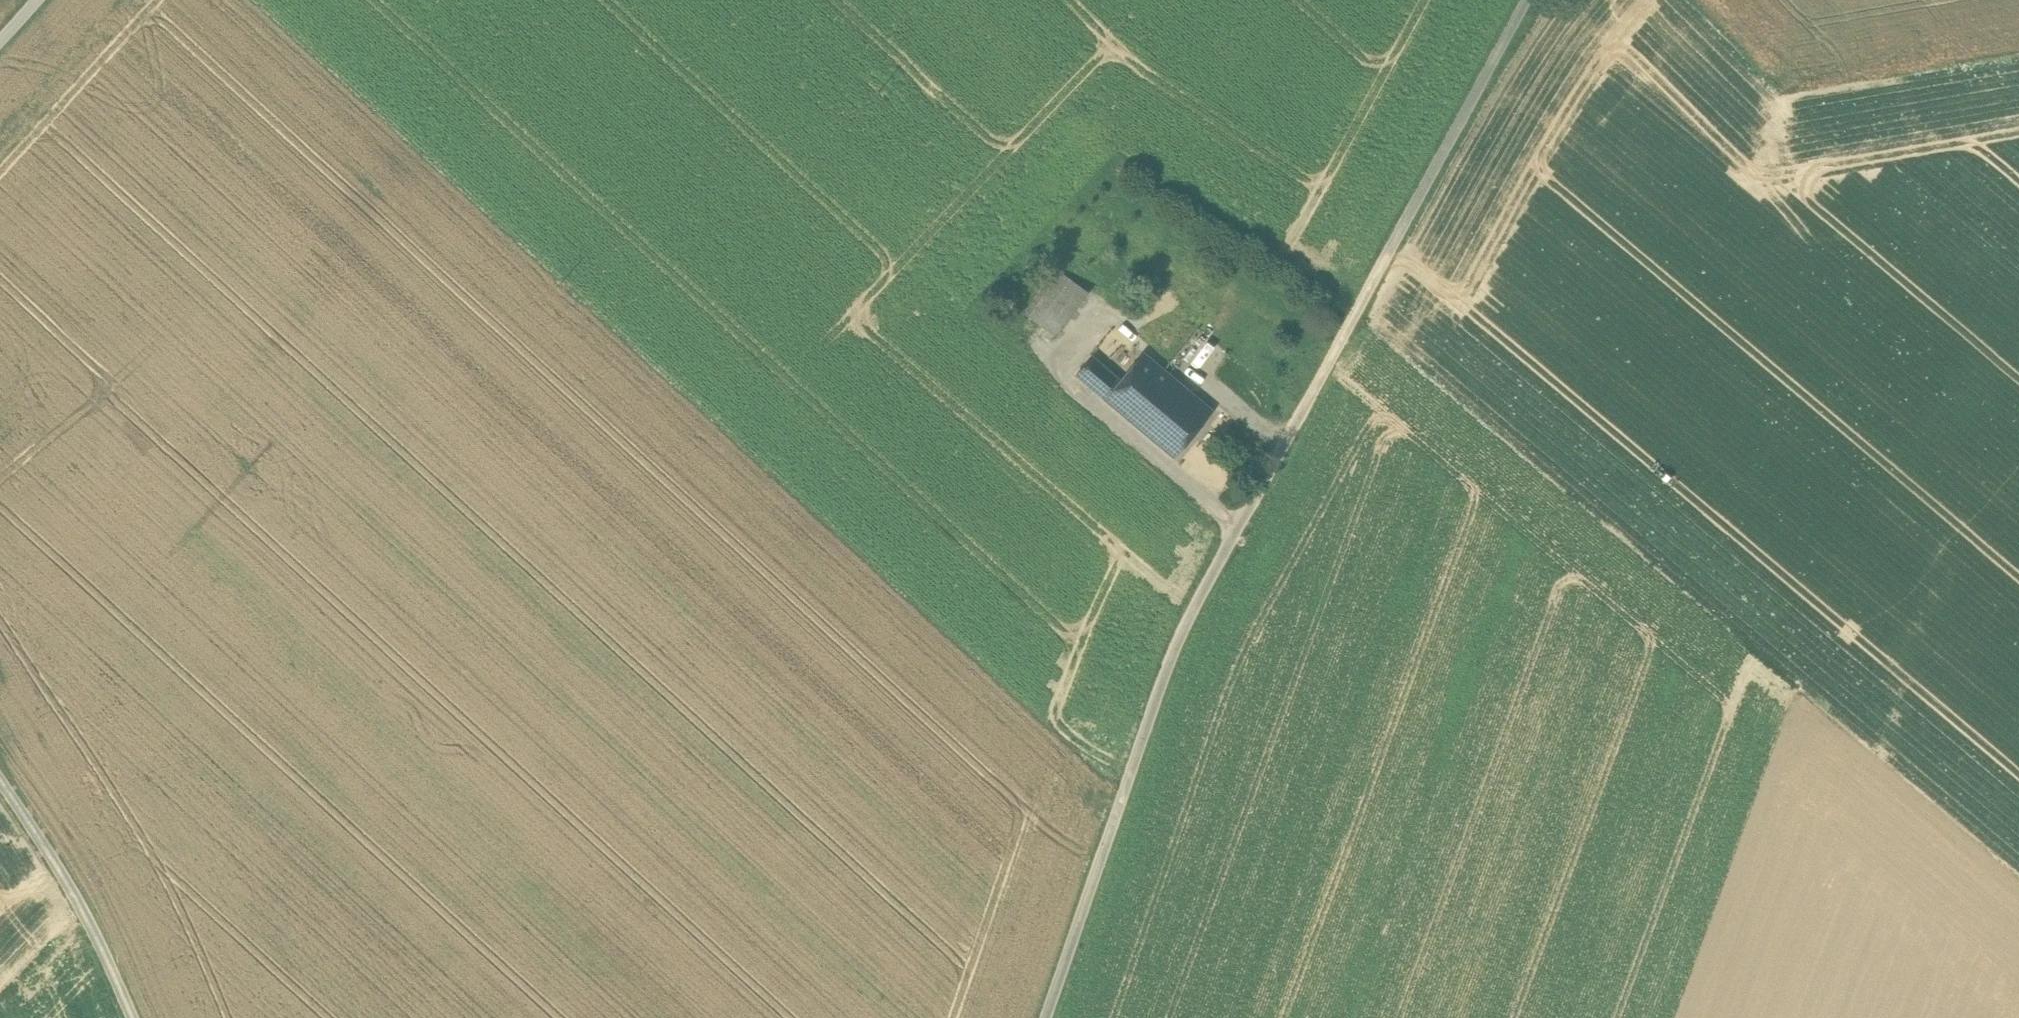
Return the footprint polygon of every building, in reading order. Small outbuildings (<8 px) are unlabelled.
[(1088,292),(1061,272),(1029,316),(1056,336),(1088,292)] [(1113,372),(1097,393),(1162,447),(1174,456),(1213,410),(1145,354),(1123,380),(1113,372)] [(1113,372),(1092,355),(1075,375),(1097,393),(1113,372)]
